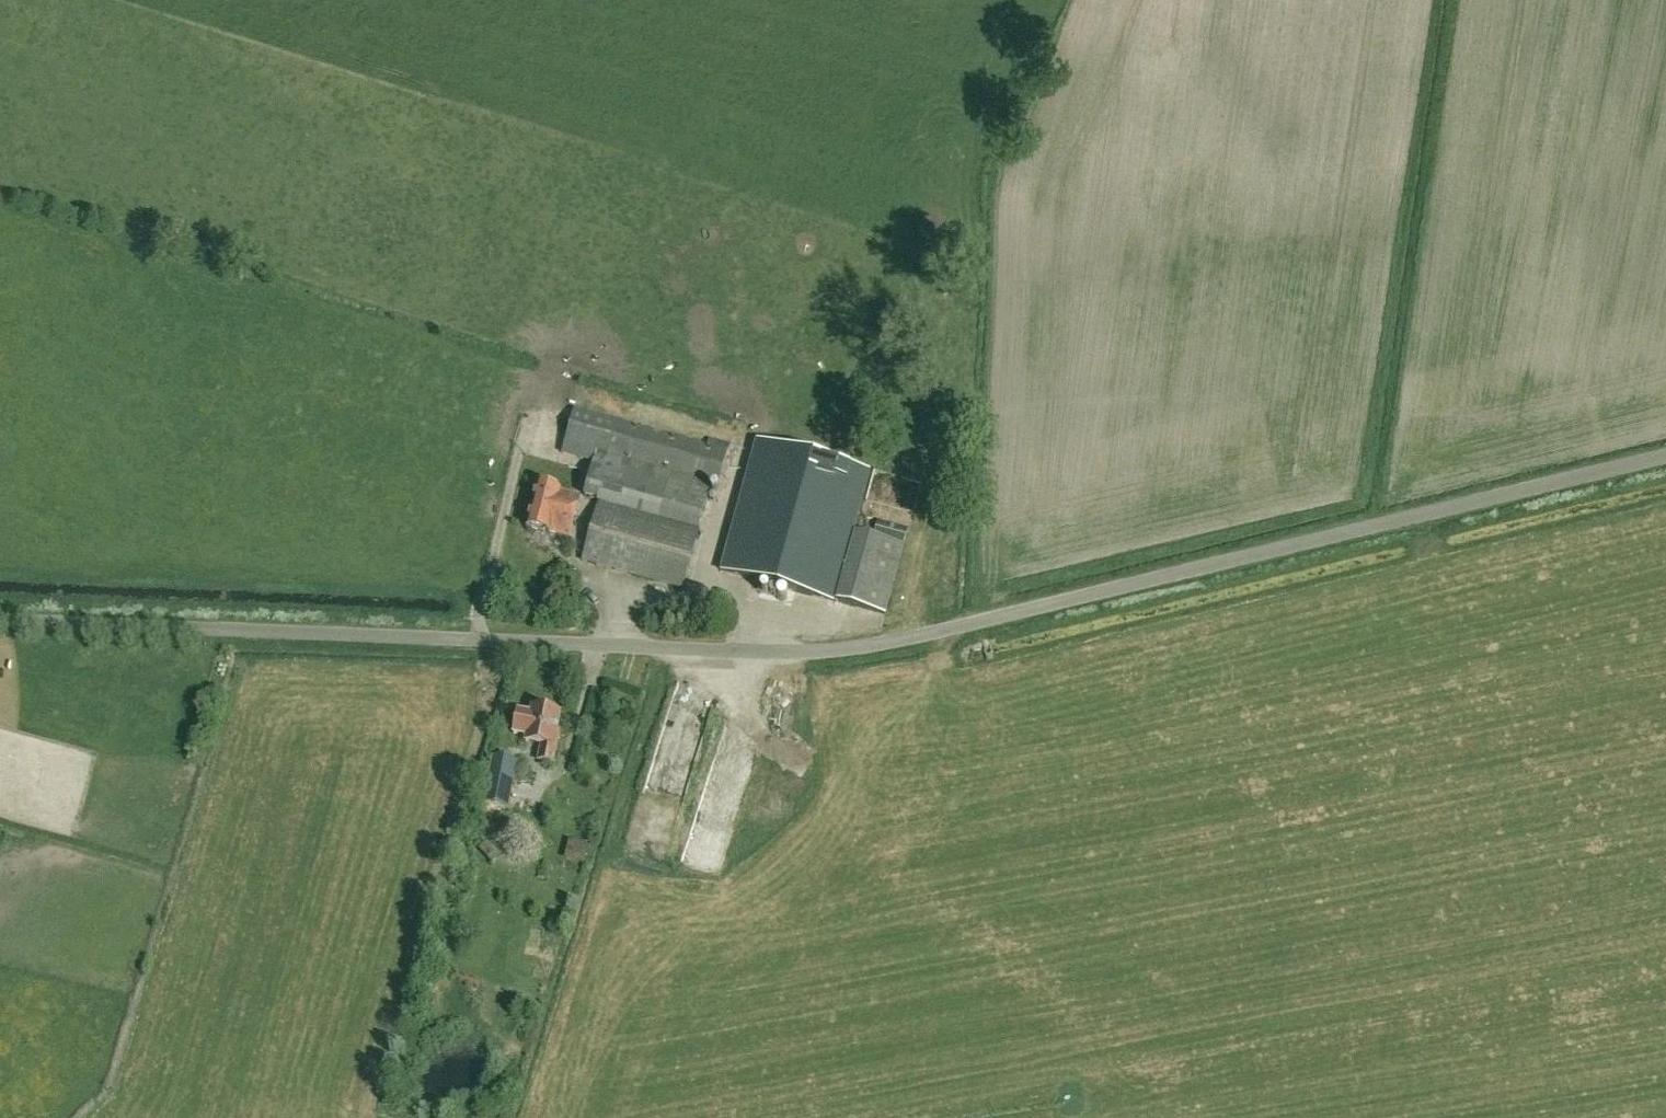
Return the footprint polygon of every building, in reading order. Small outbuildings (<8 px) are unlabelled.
[(617,419),(575,408),(566,441),(562,454),(593,463),(584,497),(598,501),(597,504),(599,505),(584,558),(684,588),(713,484),(718,486),(730,451),(617,419)] [(762,442),(757,457),(754,457),(724,568),(798,590),(830,476),(828,476),(833,462),(762,442)] [(539,485),(527,527),(550,533),(550,532),(570,537),(581,497),(561,491),(561,490),(539,485)] [(908,529),(879,521),(874,538),(904,546),(908,529)] [(874,538),(857,533),(838,601),(886,613),(905,547),(904,546),(874,538)] [(557,731),(561,713),(533,708),(532,713),(519,710),(514,734),(527,736),(526,741),(542,744),(539,761),(553,763),(560,732),(557,731)] [(500,806),(509,808),(518,762),(494,755),(488,782),(482,813),(498,816),(500,806)] [(478,850),(487,859),(495,851),(486,842),(478,850)]
